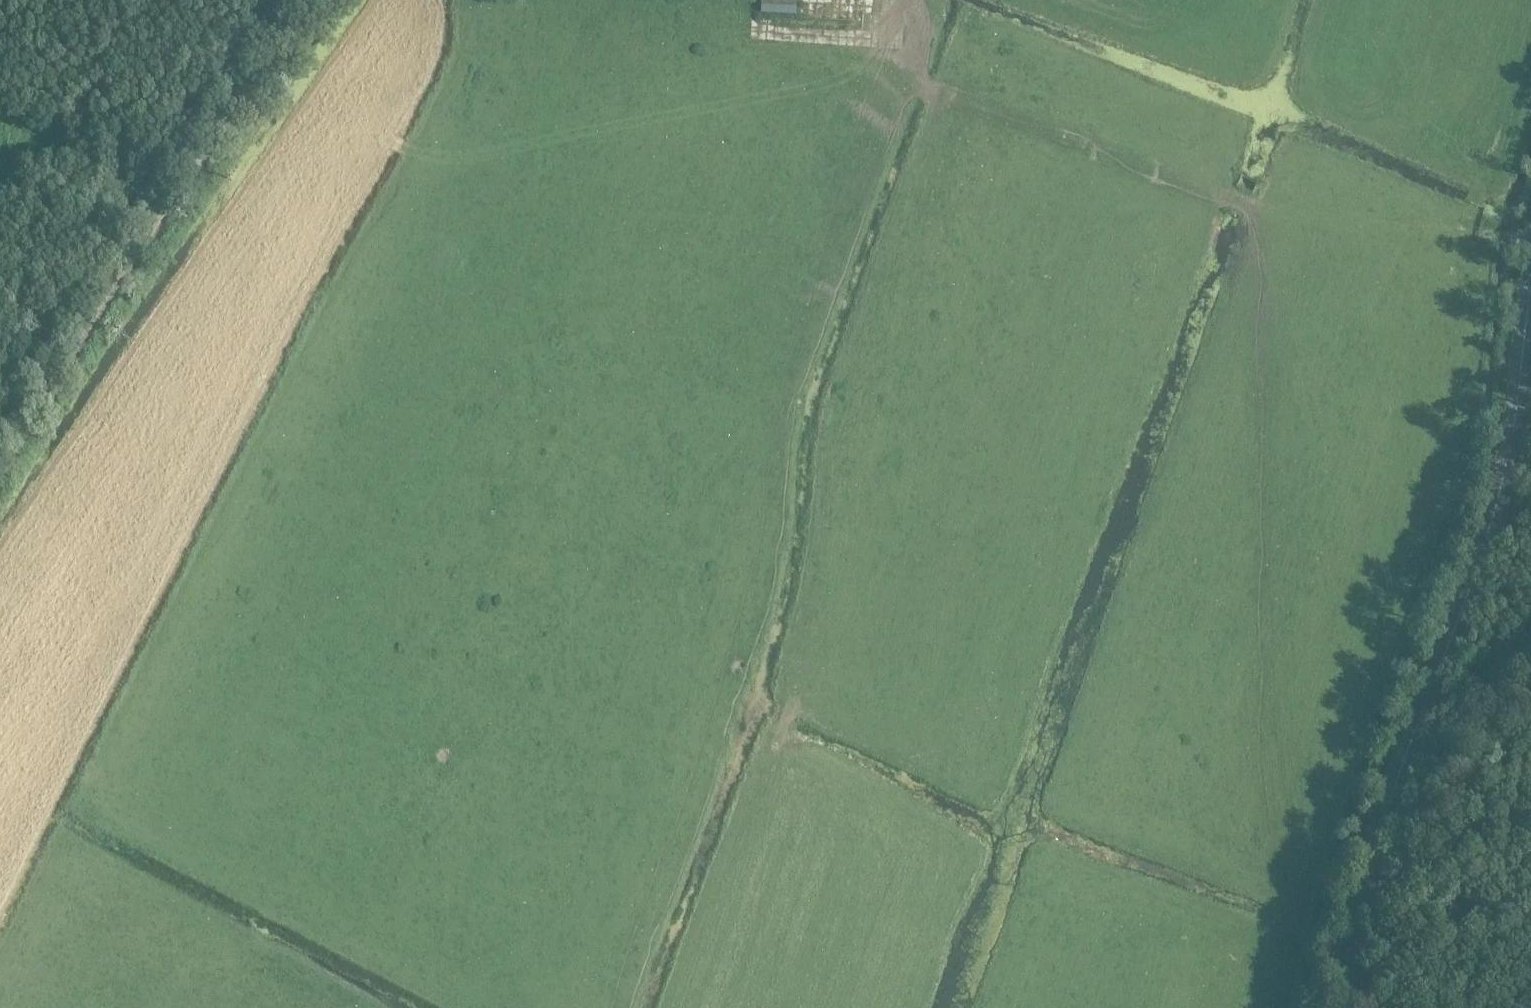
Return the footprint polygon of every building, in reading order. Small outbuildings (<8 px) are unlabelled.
[(763,13),(798,14),(799,0),(764,0),(763,13)]
